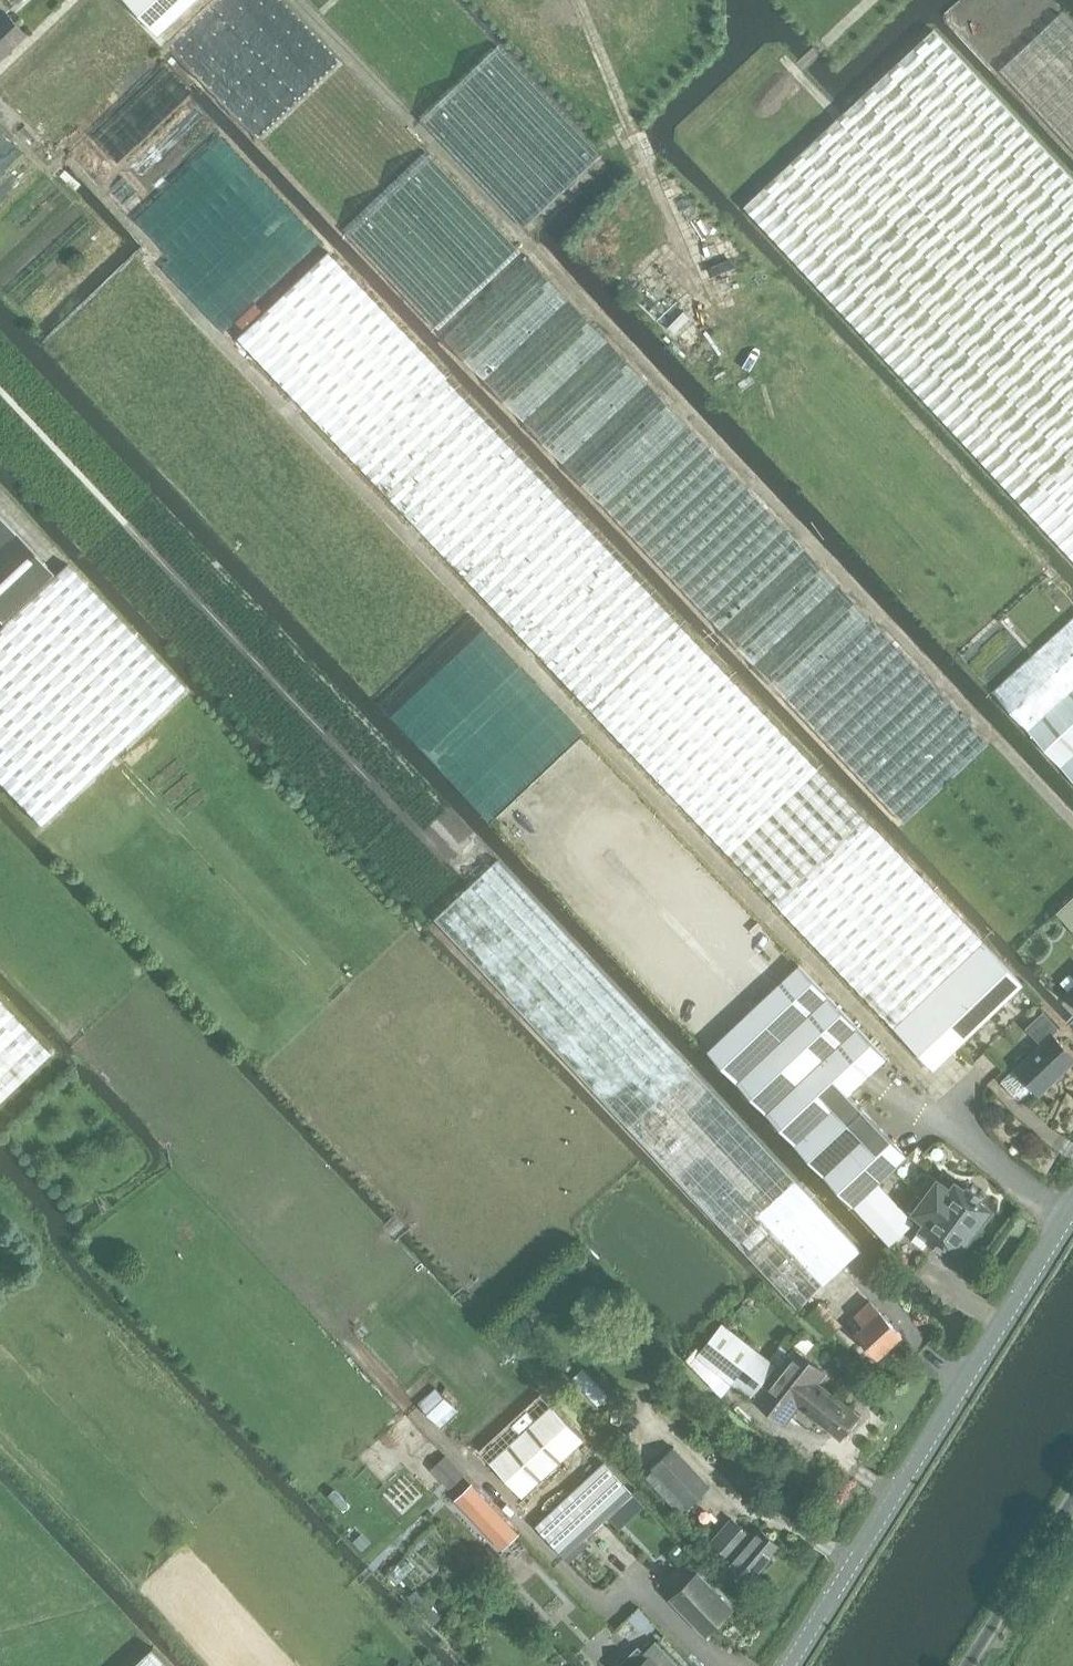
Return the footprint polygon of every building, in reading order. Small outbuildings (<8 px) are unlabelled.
[(114,0),(67,0),(28,36),(5,12),(0,17),(0,94),(52,148),(159,46),(114,0)] [(159,34),(194,0),(127,0),(159,34)] [(1061,15),(1000,69),(1072,147),(1072,28),(1061,15)] [(933,29),(744,205),(1072,557),(1072,178),(933,29)] [(591,709),(893,1026),(933,1067),(1022,982),(983,941),(984,940),(680,624),(328,251),(238,338),(591,709)] [(688,426),(529,257),(444,336),(721,629),(903,823),(988,742),(804,548),(688,426)] [(51,571),(0,516),(0,619),(51,571)] [(112,756),(185,687),(67,563),(0,626),(0,782),(40,824),(112,756)] [(992,691),(1072,781),(1072,616),(992,691)] [(797,1307),(849,1259),(860,1249),(497,858),(434,917),(797,1307)] [(1056,911),(1072,929),(1072,895),(1056,911)] [(708,1048),(706,1052),(823,1174),(852,1205),(854,1204),(862,1214),(889,1244),(914,1221),(886,1191),(878,1181),(906,1155),(876,1123),(846,1093),(869,1073),(886,1057),(798,963),(781,978),(708,1048)] [(47,1052),(0,1002),(0,1096),(47,1052)] [(1002,1080),(1015,1094),(1027,1082),(1028,1082),(1038,1093),(1072,1062),(1072,1055),(1051,1032),(1013,1067),(1014,1068),(1002,1080)] [(930,1174),(917,1192),(971,1233),(977,1226),(980,1228),(991,1214),(987,1212),(990,1208),(978,1199),(980,1195),(967,1186),(965,1189),(955,1181),(950,1188),(930,1174)] [(917,1192),(906,1206),(925,1220),(920,1227),(912,1238),(924,1246),(929,1239),(940,1248),(943,1245),(955,1254),(958,1250),(962,1253),(972,1239),(969,1237),(971,1233),(917,1192)] [(878,1357),(902,1334),(869,1299),(853,1315),(862,1324),(853,1332),(878,1357)] [(827,1370),(794,1345),(776,1368),(755,1351),(734,1378),(755,1395),(752,1399),(785,1425),(799,1406),(841,1438),(859,1414),(818,1383),(827,1370)] [(434,1421),(453,1404),(436,1386),(418,1403),(434,1421)] [(551,1405),(490,1462),(522,1497),(584,1440),(551,1405)] [(403,1413),(395,1420),(389,1426),(414,1454),(429,1440),(403,1413)] [(651,1467),(644,1473),(681,1513),(688,1507),(711,1485),(674,1445),(650,1467),(651,1467)] [(444,1454),(429,1468),(448,1488),(463,1474),(444,1454)] [(603,1462),(535,1525),(565,1557),(633,1493),(603,1462)] [(437,1494),(444,1487),(430,1472),(423,1479),(437,1494)] [(509,1523),(470,1481),(457,1495),(495,1535),(509,1523)] [(754,1536),(731,1517),(709,1540),(731,1560),(727,1566),(745,1583),(779,1545),(760,1529),(754,1536)] [(731,1608),(696,1572),(671,1596),(706,1633),(731,1608)] [(654,1640),(643,1651),(637,1645),(615,1665),(678,1665),(654,1640)] [(153,1646),(132,1665),(172,1665),(153,1646)] [(513,1665),(537,1665),(520,1655),(513,1665)]
